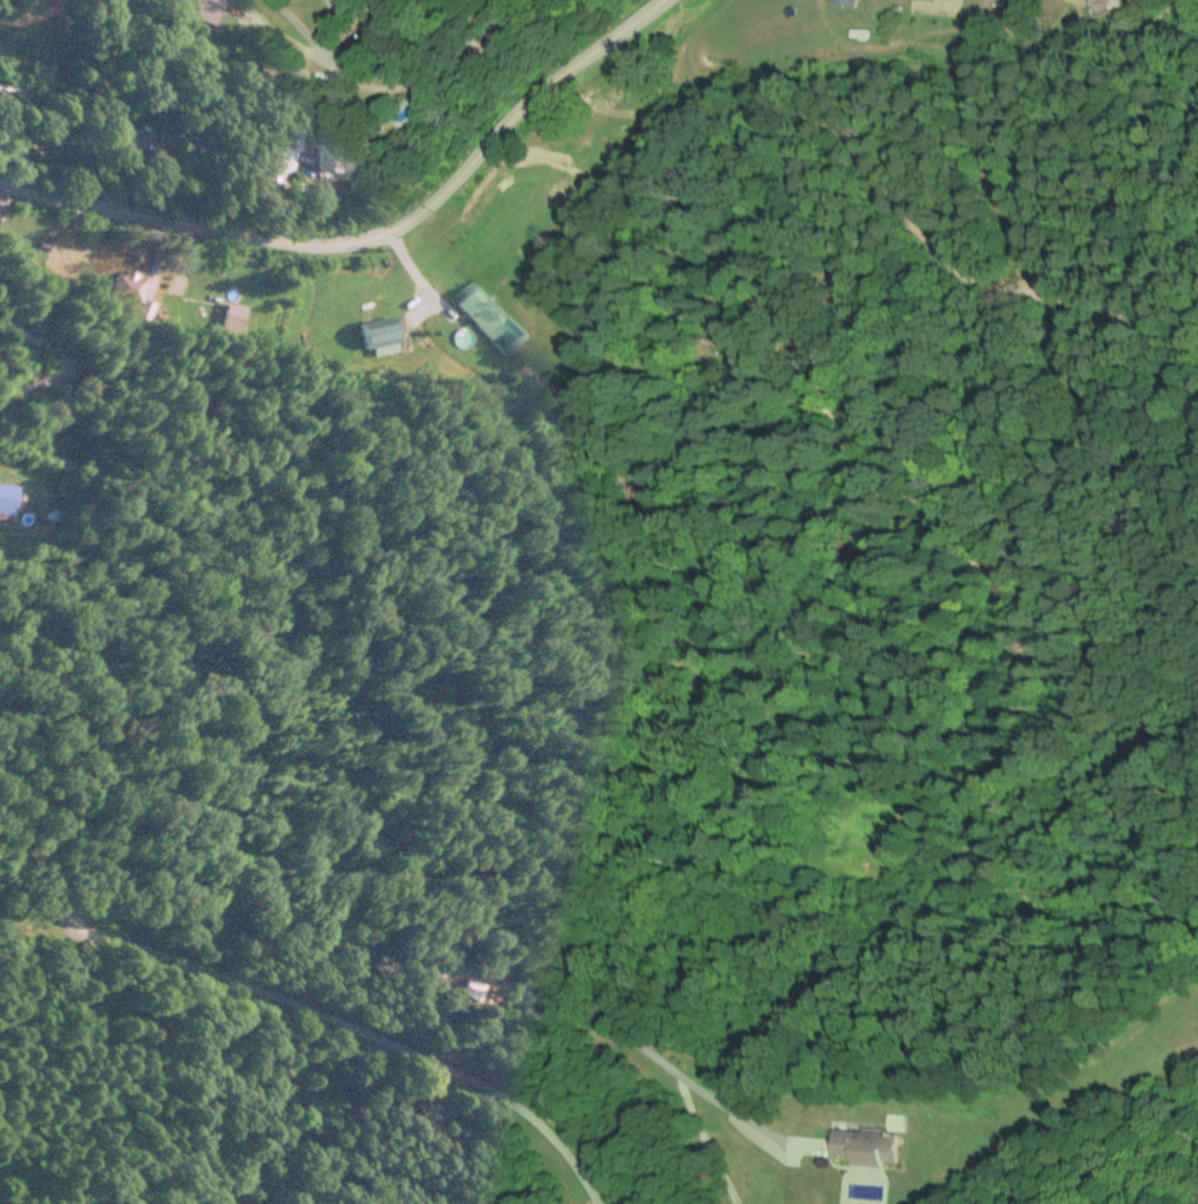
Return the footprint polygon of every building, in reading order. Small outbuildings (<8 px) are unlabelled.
[(188,16),(211,24),(220,0),(184,0),(183,3),(191,6),(188,16)] [(1122,12),(1122,0),(1090,0),(1090,13),(1122,12)] [(360,21),(375,44),(383,38),(369,16),(360,21)] [(28,95),(29,87),(0,82),(0,91),(28,95)] [(251,178),(283,186),(302,110),(270,102),(251,178)] [(316,106),(314,170),(334,171),(336,106),(316,106)] [(190,143),(176,125),(164,134),(179,152),(190,143)] [(325,180),(324,204),(347,205),(349,181),(325,180)] [(112,271),(109,301),(138,305),(142,275),(112,271)] [(502,356),(526,333),(476,280),(452,303),(502,356)] [(217,333),(238,337),(244,305),(223,301),(217,333)] [(356,322),(362,348),(369,347),(371,356),(396,350),(389,315),(356,322)] [(13,483),(0,483),(0,512),(11,513),(13,483)] [(482,985),(463,976),(456,992),(475,1000),(482,985)] [(898,1132),(834,1129),(833,1157),(851,1158),(851,1164),(883,1165),(883,1159),(896,1160),(898,1132)]
